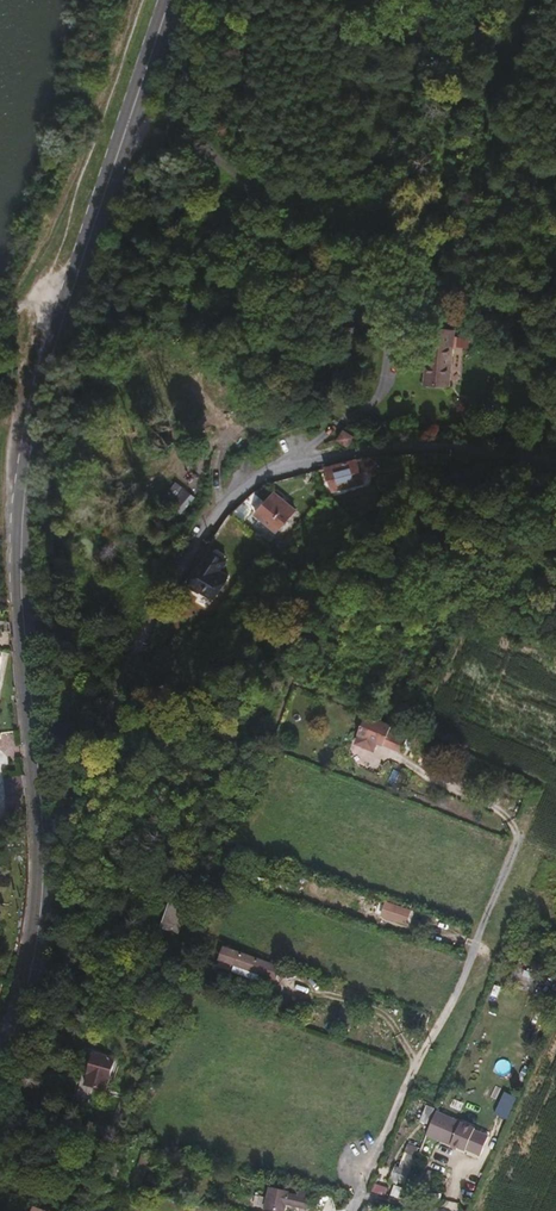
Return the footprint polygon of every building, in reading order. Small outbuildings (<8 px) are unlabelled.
[(422,384),(447,385),(451,329),(449,329),(426,325),(422,384)] [(345,446),(352,435),(341,428),(333,439),(345,446)] [(330,490),(359,482),(353,459),(323,467),(330,490)] [(412,487),(429,482),(424,466),(408,472),(412,487)] [(365,496),(359,498),(358,490),(336,495),(340,516),(355,513),(354,509),(368,506),(365,496)] [(272,532),(292,511),(272,492),(253,513),(272,532)] [(216,570),(224,559),(209,549),(186,582),(210,598),(225,576),(216,570)] [(387,728),(390,722),(364,711),(356,730),(358,731),(375,739),(381,741),(382,740),(389,744),(395,731),(387,728)] [(373,744),(375,739),(358,731),(355,737),(357,741),(369,746),(373,744)] [(398,747),(404,735),(395,731),(389,744),(398,747)] [(4,798),(23,795),(21,775),(2,777),(4,798)] [(175,930),(184,904),(172,900),(162,926),(175,930)] [(384,903),(380,915),(387,917),(390,907),(393,908),(393,906),(384,903)] [(404,923),(408,910),(393,906),(393,908),(390,907),(387,917),(404,923)] [(226,971),(233,950),(225,947),(217,968),(226,971)] [(269,976),(273,965),(233,950),(226,971),(246,978),(248,969),(269,976)] [(81,990),(87,974),(79,971),(73,987),(81,990)] [(239,1000),(241,994),(231,990),(229,997),(239,1000)] [(100,1096),(110,1066),(90,1059),(80,1088),(100,1096)] [(435,1113),(426,1135),(459,1150),(468,1128),(435,1113)] [(476,1133),(476,1132),(468,1128),(459,1150),(467,1153),(467,1152),(482,1158),(490,1139),(476,1133)] [(403,1182),(414,1156),(405,1153),(399,1169),(393,1167),(389,1176),(395,1179),(403,1182)] [(263,1206),(280,1210),(282,1202),(284,1192),(285,1190),(267,1186),(263,1206)] [(297,1189),(295,1195),(284,1192),(282,1202),(304,1207),(308,1192),(297,1189)]
